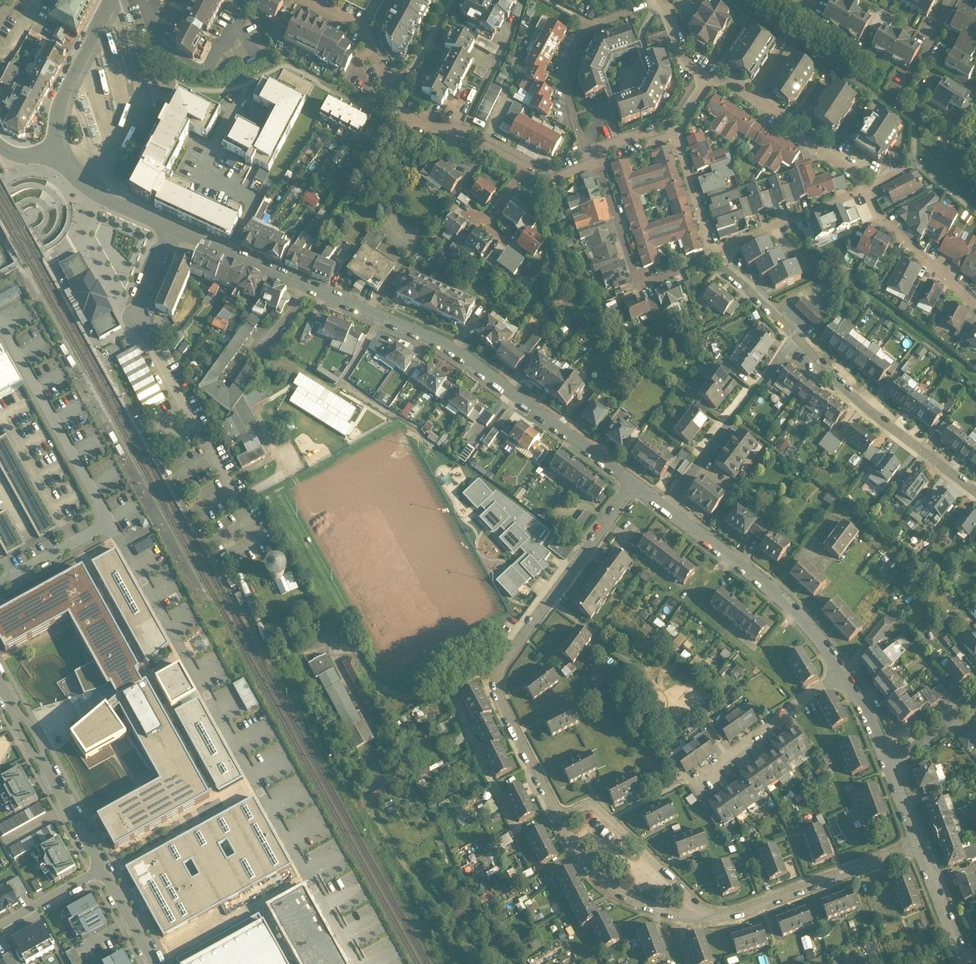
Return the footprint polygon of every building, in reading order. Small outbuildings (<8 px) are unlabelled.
[(95,0),(60,0),(48,21),(59,27),(56,34),(62,37),(63,37),(66,31),(77,36),(96,0),(95,0)] [(185,20),(185,19),(184,20),(185,21),(185,20),(190,23),(203,30),(207,32),(208,32),(209,31),(208,31),(225,0),(195,0),(185,20)] [(275,0),(256,0),(252,8),(275,20),(283,4),(275,0)] [(344,0),(343,0),(342,1),(353,6),(353,5),(365,12),(372,0),(344,0)] [(374,20),(379,30),(383,31),(386,26),(387,26),(396,10),(401,0),(384,0),(374,20)] [(396,10),(421,24),(419,22),(425,11),(427,13),(434,0),(401,0),(396,10)] [(491,4),(484,1),(481,7),(469,0),(461,15),(469,19),(466,25),(477,30),(479,27),(495,36),(505,17),(508,19),(517,3),(511,0),(493,0),(491,4)] [(932,0),(894,0),(926,18),(936,2),(932,0)] [(861,14),(856,11),(858,8),(857,7),(859,4),(858,1),(855,2),(853,5),(852,4),(850,8),(846,5),(845,7),(834,1),(823,19),(830,23),(833,28),(837,31),(839,28),(847,33),(850,38),(855,41),(857,38),(861,40),(868,28),(871,22),(866,19),(860,15),(861,14)] [(713,3),(710,7),(706,4),(689,30),(693,33),(690,37),(707,48),(709,44),(714,46),(731,21),(726,18),(729,14),(713,3)] [(421,24),(396,10),(387,26),(386,26),(383,31),(388,35),(386,39),(390,48),(393,50),(392,52),(399,56),(401,54),(404,55),(421,24)] [(961,10),(950,30),(962,37),(975,45),(975,18),(961,10)] [(883,13),(875,16),(870,12),(866,19),(871,22),(868,28),(879,34),(883,28),(888,31),(891,25),(886,22),(883,13)] [(328,32),(298,17),(285,43),(315,58),(328,32)] [(566,32),(549,22),(543,34),(560,43),(566,32)] [(203,30),(190,23),(186,30),(181,31),(179,30),(172,45),(179,48),(177,51),(193,60),(195,57),(201,60),(209,46),(207,45),(205,40),(200,37),(203,30)] [(495,36),(479,27),(477,30),(475,34),(491,43),(495,36)] [(286,28),(278,44),(283,47),(291,31),(286,28)] [(888,31),(883,28),(879,34),(872,47),(876,49),(875,52),(880,54),(885,54),(894,59),(892,62),(897,64),(903,64),(910,68),(920,49),(909,43),(910,41),(895,33),(894,35),(888,31)] [(752,29),(748,36),(746,34),(731,56),(734,57),(729,64),(751,79),(774,43),(752,29)] [(344,39),(328,31),(328,32),(315,58),(345,72),(352,58),(350,56),(353,50),(352,50),(349,56),(347,55),(351,48),(343,45),(342,42),(344,39)] [(625,31),(595,41),(578,76),(586,99),(605,93),(601,80),(596,78),(597,75),(600,77),(611,56),(613,57),(634,50),(631,40),(628,41),(625,31)] [(461,36),(454,33),(451,38),(449,36),(445,42),(448,44),(445,49),(453,53),(449,60),(446,58),(443,64),(446,65),(444,70),(463,80),(473,62),(466,59),(475,44),(467,40),(468,38),(462,35),(461,36)] [(560,43),(543,34),(537,44),(555,54),(560,43)] [(975,50),(975,45),(962,37),(954,51),(970,61),(975,50)] [(67,56),(44,44),(42,48),(36,45),(33,51),(39,54),(36,60),(58,72),(67,56)] [(555,54),(537,44),(531,55),(549,64),(555,54)] [(970,61),(954,51),(945,67),(953,71),(968,80),(969,80),(975,70),(969,67),(972,62),(970,61)] [(549,64),(531,55),(525,66),(530,68),(543,75),(543,74),(549,64)] [(664,55),(644,61),(648,74),(652,76),(650,78),(649,77),(640,96),(641,97),(640,99),(637,97),(615,105),(619,115),(621,114),(625,123),(654,113),(672,78),(664,55)] [(797,59),(790,60),(772,87),(774,94),(788,104),(795,102),(813,76),(812,69),(797,59)] [(58,72),(36,60),(27,76),(35,80),(50,88),(58,72)] [(476,65),(472,74),(482,79),(486,70),(476,65)] [(25,99),(26,99),(23,105),(14,100),(11,106),(9,105),(3,101),(6,97),(10,88),(19,72),(10,67),(4,78),(5,79),(0,87),(0,123),(4,130),(4,131),(6,132),(18,138),(19,139),(19,138),(24,137),(25,136),(24,136),(50,88),(35,80),(26,97),(25,99)] [(543,75),(530,68),(524,79),(526,80),(535,85),(535,84),(542,88),(548,77),(543,74),(543,75)] [(463,80),(444,70),(442,74),(439,73),(436,79),(438,80),(436,84),(429,80),(427,83),(426,83),(423,88),(424,89),(422,93),(433,98),(431,101),(442,106),(445,101),(446,101),(449,94),(454,97),(458,90),(459,91),(462,87),(460,86),(463,80)] [(968,80),(953,71),(950,77),(966,85),(968,80)] [(26,97),(35,80),(27,76),(19,72),(10,88),(16,91),(26,97)] [(542,88),(535,84),(535,85),(526,80),(520,90),(524,92),(535,98),(547,104),(548,104),(553,93),(542,88)] [(970,96),(945,81),(937,94),(934,92),(928,101),(931,103),(945,112),(950,104),(961,111),(967,100),(970,96)] [(292,98),(278,90),(279,89),(264,82),(254,102),(274,112),(262,135),(237,122),(224,148),(248,161),(246,164),(252,167),(254,164),(269,172),(305,103),(292,96),(292,98)] [(502,90),(491,85),(489,90),(499,95),(502,90)] [(854,99),(836,87),(814,119),(833,131),(836,130),(841,124),(843,123),(852,111),(850,110),(855,103),(854,99)] [(499,95),(489,90),(486,95),(497,101),(499,95)] [(26,97),(16,91),(9,105),(11,106),(14,100),(23,105),(26,99),(25,99),(26,97)] [(179,91),(140,165),(147,169),(145,173),(142,171),(131,193),(151,203),(153,200),(158,202),(155,207),(229,241),(238,222),(236,222),(238,218),(240,219),(242,214),(230,208),(227,213),(192,196),(194,192),(166,179),(181,150),(180,149),(190,131),(207,140),(221,113),(196,100),(195,102),(192,101),(193,99),(179,91)] [(497,101),(486,95),(483,101),(494,106),(497,101)] [(732,108),(727,105),(727,104),(726,104),(715,96),(705,110),(718,119),(710,131),(720,137),(737,111),(732,108),(733,108),(732,107),(732,108)] [(342,101),(336,98),(333,104),(338,108),(339,108),(342,101)] [(547,104),(535,98),(529,108),(547,118),(553,107),(548,104),(547,104)] [(974,104),(967,100),(961,111),(967,115),(974,104)] [(494,106),(483,101),(481,106),(491,112),(494,106)] [(328,102),(320,118),(330,124),(338,108),(333,104),(328,102)] [(352,106),(346,103),(342,110),(348,113),(352,106)] [(514,103),(511,109),(522,114),(524,109),(514,103)] [(491,112),(481,106),(478,112),(489,117),(491,112)] [(339,108),(338,108),(330,124),(340,129),(348,113),(342,110),(339,108)] [(362,111),(356,108),(352,115),(358,118),(362,111)] [(522,114),(511,109),(508,114),(518,119),(519,117),(520,118),(522,114)] [(742,115),(737,111),(720,137),(730,144),(739,130),(747,135),(755,124),(755,123),(748,119),(748,118),(747,118),(742,115),(743,115),(742,114),(742,115)] [(489,117),(478,112),(475,117),(486,122),(489,117)] [(348,113),(340,129),(349,134),(358,118),(352,115),(348,113)] [(365,113),(362,120),(368,123),(371,116),(365,113)] [(877,113),(868,127),(867,127),(863,128),(864,132),(855,147),(878,162),(883,155),(885,156),(897,137),(895,136),(900,128),(877,113)] [(518,119),(508,114),(505,119),(516,124),(518,119)] [(520,118),(519,117),(518,119),(516,124),(513,130),(510,135),(520,141),(530,123),(520,118)] [(358,118),(349,134),(359,139),(368,123),(362,120),(358,118)] [(516,124),(505,119),(503,124),(513,130),(516,124)] [(925,122),(922,127),(929,131),(932,127),(925,122)] [(540,129),(530,123),(520,141),(531,146),(540,129)] [(513,130),(503,124),(500,130),(510,135),(513,130)] [(755,124),(747,135),(745,137),(750,140),(759,127),(755,124)] [(759,127),(750,140),(755,143),(757,141),(756,141),(764,130),(759,127)] [(551,135),(540,129),(531,146),(542,152),(551,135)] [(771,134),(764,129),(764,130),(756,141),(757,141),(755,143),(763,148),(755,160),(765,167),(782,141),(777,138),(777,137),(776,138),(771,134),(772,134),(771,133),(771,134)] [(703,134),(687,139),(691,149),(703,144),(704,145),(706,144),(703,134)] [(562,140),(551,135),(542,152),(552,158),(562,140)] [(325,147),(333,152),(339,143),(330,138),(325,147)] [(782,141),(765,167),(775,173),(784,159),(792,165),(800,153),(793,148),(792,148),(787,145),(788,144),(787,144),(787,145),(782,141)] [(331,162),(340,167),(351,149),(343,144),(331,162)] [(723,151),(707,156),(704,145),(703,144),(691,149),(690,149),(694,159),(693,160),(694,160),(696,166),(695,166),(696,166),(698,172),(712,167),(727,162),(723,151)] [(661,166),(645,171),(649,182),(677,173),(674,166),(675,166),(671,152),(661,155),(660,150),(651,153),(653,159),(658,157),(661,166)] [(810,160),(795,165),(797,171),(798,170),(810,166),(812,166),(810,160)] [(645,171),(629,176),(627,168),(629,167),(627,161),(622,163),(623,168),(613,171),(617,184),(618,184),(620,191),(649,182),(645,171)] [(727,162),(712,167),(715,176),(700,181),(705,194),(708,193),(725,188),(722,181),(734,177),(729,162),(727,162)] [(622,163),(612,166),(613,171),(623,168),(622,163)] [(449,170),(441,164),(435,172),(428,166),(420,177),(428,182),(431,178),(451,193),(462,179),(453,173),(455,171),(451,167),(449,170)] [(829,175),(815,180),(810,166),(799,170),(808,200),(834,192),(829,175)] [(793,184),(781,188),(786,204),(787,207),(795,204),(794,201),(799,199),(795,185),(802,182),(798,170),(797,171),(790,173),(793,184)] [(677,173),(649,182),(652,193),(668,188),(671,198),(669,198),(670,203),(676,202),(675,197),(684,194),(680,180),(679,181),(677,173)] [(910,176),(894,184),(897,191),(889,195),(893,203),(921,188),(918,182),(917,181),(914,183),(910,176)] [(772,191),(760,195),(765,211),(766,213),(774,211),(773,208),(778,206),(774,191),(781,189),(781,188),(778,177),(769,180),(772,191)] [(843,177),(831,180),(834,192),(846,189),(843,177)] [(924,179),(918,182),(921,188),(926,185),(924,179)] [(593,181),(575,186),(578,197),(567,201),(571,211),(581,208),(582,208),(601,202),(597,191),(596,191),(593,181)] [(496,193),(481,182),(472,195),(486,206),(496,193)] [(649,182),(620,191),(623,198),(622,199),(626,212),(636,209),(637,214),(643,212),(641,207),(639,208),(636,198),(652,193),(649,182)] [(802,182),(795,185),(799,199),(807,197),(802,182)] [(751,198),(739,202),(742,211),(745,220),(753,217),(753,215),(758,213),(753,198),(760,196),(760,195),(757,184),(748,187),(751,198)] [(894,184),(882,191),(885,197),(889,195),(897,191),(894,184)] [(725,188),(708,193),(710,199),(727,194),(725,188)] [(781,189),(774,191),(778,206),(786,204),(781,189)] [(727,202),(713,207),(714,212),(711,213),(714,221),(717,220),(731,215),(732,214),(728,204),(739,200),(736,191),(725,195),(727,202)] [(466,205),(469,200),(461,195),(458,199),(466,205)] [(725,195),(710,200),(713,207),(727,202),(725,195)] [(933,195),(897,214),(905,222),(910,219),(916,222),(913,229),(922,237),(930,222),(938,206),(940,202),(933,195)] [(765,211),(760,196),(753,198),(758,213),(765,211)] [(601,202),(582,208),(585,218),(575,222),(578,232),(604,224),(602,218),(606,217),(605,213),(607,212),(604,201),(601,202)] [(529,213),(514,202),(504,216),(518,227),(527,215),(529,213)] [(687,203),(678,206),(676,202),(670,203),(672,209),(674,208),(677,218),(661,223),(665,234),(693,225),(690,217),(691,217),(687,203)] [(264,203),(255,219),(260,221),(268,205),(264,203)] [(958,216),(938,206),(930,222),(939,227),(933,239),(943,245),(952,227),(958,216)] [(842,208),(829,214),(829,216),(827,217),(825,216),(824,218),(821,219),(820,218),(807,223),(810,229),(804,232),(809,243),(815,240),(815,242),(828,236),(828,234),(836,231),(837,232),(850,227),(849,225),(844,214),(842,208)] [(855,209),(844,214),(849,225),(860,220),(855,209)] [(734,222),(719,227),(721,231),(718,232),(720,241),(739,235),(735,223),(745,220),(742,211),(732,214),(731,215),(734,222)] [(645,227),(643,218),(645,218),(643,212),(637,214),(639,219),(629,222),(633,235),(634,235),(637,242),(665,234),(661,223),(645,227)] [(324,217),(319,213),(316,218),(321,222),(324,217)] [(466,226),(452,215),(443,228),(457,239),(460,234),(466,226)] [(527,215),(518,227),(516,229),(521,233),(523,231),(531,219),(532,218),(527,215)] [(731,215),(717,220),(719,227),(734,222),(731,215)] [(531,219),(523,231),(527,234),(529,232),(530,233),(537,223),(531,219)] [(604,224),(578,232),(581,240),(589,238),(593,251),(594,250),(611,245),(611,244),(607,232),(605,224),(604,224)] [(264,231),(251,225),(248,231),(249,232),(241,247),(253,252),(264,231)] [(693,225),(665,234),(668,245),(684,240),(686,249),(684,249),(686,255),(702,250),(696,232),(695,232),(693,225)] [(957,240),(961,232),(952,227),(943,245),(939,252),(955,261),(953,265),(957,266),(962,256),(967,259),(971,253),(975,242),(975,240),(969,236),(965,244),(957,240)] [(384,239),(372,230),(361,245),(365,248),(373,253),(384,239)] [(264,231),(253,252),(266,257),(277,236),(264,231)] [(863,241),(857,251),(867,257),(878,237),(868,231),(863,241)] [(530,233),(529,232),(527,234),(519,245),(534,256),(544,243),(530,233)] [(491,244),(476,233),(470,241),(467,246),(481,257),(491,244)] [(304,234),(293,250),(298,252),(300,249),(301,250),(303,250),(306,245),(305,242),(308,238),(304,234)] [(455,252),(465,238),(460,234),(457,239),(450,248),(455,252)] [(665,234),(637,242),(639,250),(638,250),(642,264),(652,261),(654,265),(659,264),(658,258),(655,259),(652,250),(668,245),(665,234)] [(291,242),(277,236),(266,257),(281,263),(291,242)] [(863,241),(856,237),(850,248),(857,251),(863,241)] [(878,237),(867,257),(863,264),(864,264),(874,270),(879,260),(881,261),(883,256),(890,243),(878,237)] [(465,238),(455,252),(460,256),(467,246),(466,246),(467,246),(470,241),(465,238)] [(767,240),(742,251),(748,267),(756,264),(756,263),(774,256),(773,255),(767,240)] [(338,246),(333,242),(329,248),(334,252),(338,246)] [(611,245),(594,250),(598,262),(592,264),(595,273),(601,271),(618,266),(618,265),(616,258),(617,258),(613,244),(611,244),(611,245)] [(329,248),(320,261),(323,263),(328,261),(334,252),(329,248)] [(373,253),(365,248),(363,251),(364,251),(356,262),(355,261),(353,264),(354,265),(349,272),(360,280),(358,282),(365,287),(366,285),(377,293),(394,269),(373,253)] [(298,252),(293,250),(286,265),(298,271),(306,255),(298,252)] [(350,256),(341,250),(336,259),(345,265),(350,256)] [(224,263),(199,252),(194,264),(191,272),(216,283),(224,263)] [(524,264),(507,252),(502,259),(498,264),(514,276),(524,264)] [(498,264),(502,259),(492,253),(485,262),(495,270),(498,264)] [(774,256),(756,263),(756,264),(762,278),(769,275),(769,274),(786,267),(785,267),(779,253),(773,255),(774,256)] [(971,253),(967,259),(966,261),(971,264),(966,274),(975,279),(973,282),(975,284),(975,256),(971,253)] [(320,261),(306,255),(298,271),(312,277),(320,261)] [(96,285),(90,273),(89,273),(80,256),(60,266),(70,284),(76,296),(75,297),(84,313),(85,313),(101,340),(120,329),(105,301),(107,300),(98,284),(96,285)] [(881,261),(879,260),(874,270),(881,274),(889,259),(883,256),(881,261)] [(194,264),(178,257),(156,309),(173,316),(191,272),(194,264)] [(323,263),(320,261),(312,277),(329,284),(336,268),(323,263)] [(652,261),(642,264),(644,269),(654,265),(652,261)] [(920,270),(902,261),(888,288),(906,296),(906,297),(911,287),(920,270)] [(966,261),(961,272),(966,274),(971,264),(966,261)] [(246,272),(224,263),(216,283),(220,285),(237,292),(246,272)] [(623,263),(618,265),(618,266),(601,271),(604,283),(613,280),(615,289),(630,285),(623,263)] [(786,267),(769,274),(769,275),(776,289),(801,278),(794,263),(785,267),(786,267)] [(263,280),(246,272),(237,292),(229,302),(236,305),(241,294),(243,295),(243,296),(244,297),(245,298),(246,298),(247,298),(248,298),(254,301),(263,280)] [(430,285),(408,275),(404,283),(403,282),(400,289),(401,289),(398,298),(404,300),(405,303),(409,305),(412,304),(420,308),(430,285)] [(689,281),(684,284),(689,295),(694,292),(689,281)] [(286,290),(269,282),(260,304),(253,314),(262,318),(267,308),(277,311),(277,312),(277,313),(278,314),(279,314),(280,314),(281,314),(281,313),(286,303),(289,301),(290,299),(289,295),(284,293),(286,290)] [(216,283),(209,294),(215,296),(220,285),(216,283)] [(926,287),(918,302),(933,309),(942,290),(928,283),(926,287)] [(670,285),(661,289),(662,290),(655,293),(659,301),(664,313),(665,313),(670,310),(673,316),(676,317),(680,315),(681,312),(679,307),(679,306),(677,302),(684,299),(677,284),(671,286),(670,285)] [(917,289),(912,298),(918,302),(926,287),(919,284),(917,289)] [(452,294),(430,285),(420,308),(442,317),(452,294)] [(713,286),(703,300),(724,315),(726,313),(734,302),(713,286)] [(833,287),(815,310),(817,313),(822,317),(823,318),(824,318),(842,294),(833,287)] [(917,289),(911,287),(906,297),(906,296),(903,302),(908,305),(912,298),(917,289)] [(475,304),(452,294),(442,317),(451,321),(452,324),(455,325),(458,324),(464,327),(468,319),(469,319),(472,313),(471,312),(475,304)] [(643,297),(634,301),(633,300),(624,304),(632,321),(646,315),(650,313),(646,302),(643,297)] [(815,310),(803,298),(796,307),(810,321),(817,313),(815,310)] [(653,304),(651,300),(646,302),(650,313),(646,315),(649,321),(653,319),(658,317),(653,304)] [(653,304),(658,317),(653,319),(656,324),(662,322),(665,314),(664,313),(659,301),(653,304)] [(229,302),(212,326),(225,332),(226,331),(229,325),(228,324),(232,313),(234,313),(236,307),(236,305),(229,302)] [(734,302),(726,313),(731,317),(739,306),(734,302)] [(615,303),(606,307),(608,312),(617,308),(615,303)] [(967,313),(952,305),(944,322),(949,325),(951,329),(957,332),(963,321),(967,313)] [(817,313),(810,321),(814,325),(822,317),(817,313)] [(262,318),(253,314),(247,323),(255,329),(262,318)] [(341,323),(330,319),(318,315),(315,323),(323,326),(322,328),(326,330),(323,336),(334,340),(341,323)] [(824,318),(823,318),(822,317),(814,325),(820,331),(828,322),(824,318)] [(500,328),(488,319),(476,335),(483,340),(481,342),(486,346),(500,328)] [(963,321),(957,332),(954,337),(961,340),(969,326),(969,324),(963,321)] [(247,323),(198,389),(231,413),(244,395),(261,372),(252,365),(237,385),(235,384),(230,391),(217,382),(255,329),(247,323)] [(314,325),(308,323),(304,334),(309,336),(314,325)] [(352,328),(341,323),(334,340),(344,345),(345,345),(352,328)] [(844,323),(838,330),(832,326),(828,330),(826,329),(824,331),(826,333),(821,340),(837,352),(848,338),(853,332),(854,330),(844,323)] [(771,334),(761,326),(756,332),(759,334),(759,333),(767,339),(771,334)] [(969,326),(965,334),(961,340),(960,342),(966,345),(974,328),(969,326)] [(975,326),(974,328),(966,345),(970,347),(969,349),(975,353),(975,327),(975,326)] [(363,335),(352,328),(345,345),(344,345),(341,352),(352,356),(357,343),(358,343),(363,335)] [(512,338),(500,328),(486,346),(492,350),(499,355),(507,345),(512,338)] [(185,337),(179,333),(171,344),(177,348),(185,337)] [(543,337),(538,333),(534,337),(540,342),(543,337)] [(767,339),(759,333),(759,334),(753,341),(748,338),(742,346),(761,360),(773,344),(767,339)] [(525,348),(524,349),(530,353),(540,342),(534,337),(525,348)] [(848,338),(837,352),(851,363),(862,349),(848,338)] [(183,341),(177,349),(183,353),(188,345),(183,341)] [(22,387),(24,386),(0,343),(0,399),(22,387)] [(406,352),(397,345),(391,353),(384,348),(380,356),(386,360),(396,367),(406,352)] [(517,353),(507,345),(499,355),(497,358),(515,372),(530,353),(524,349),(525,348),(522,346),(517,353)] [(867,353),(862,349),(851,363),(864,373),(875,359),(881,351),(873,345),(867,353)] [(141,411),(163,399),(135,346),(113,358),(141,411)] [(742,346),(741,346),(736,353),(741,357),(734,366),(748,377),(761,360),(742,346)] [(920,346),(914,353),(921,358),(926,351),(920,346)] [(406,352),(396,367),(405,373),(409,368),(415,359),(406,352)] [(540,355),(530,368),(528,366),(525,369),(527,371),(524,375),(532,381),(531,382),(536,386),(551,367),(544,362),(546,360),(540,355)] [(730,364),(721,357),(717,363),(725,369),(730,364)] [(421,364),(415,359),(409,368),(411,370),(413,368),(416,371),(421,364)] [(875,359),(864,373),(878,384),(891,367),(884,362),(882,365),(875,359)] [(717,363),(716,363),(713,368),(722,374),(726,370),(725,369),(717,363)] [(421,364),(416,371),(420,373),(419,375),(421,377),(428,368),(421,364)] [(557,372),(551,367),(536,386),(542,391),(543,389),(550,395),(565,374),(559,370),(557,372)] [(437,375),(428,368),(421,377),(418,383),(427,389),(437,375)] [(722,374),(713,368),(703,380),(707,383),(725,397),(726,398),(736,385),(722,374)] [(804,381),(788,368),(778,382),(777,382),(778,383),(794,395),(804,381)] [(333,377),(319,369),(317,373),(336,385),(342,375),(337,372),(333,377)] [(586,388),(566,373),(565,374),(566,374),(550,395),(566,408),(573,399),(576,401),(586,388)] [(292,400),(290,403),(346,438),(352,427),(347,424),(348,422),(356,410),(337,398),(300,375),(294,385),(299,388),(298,390),(292,400)] [(447,381),(437,375),(427,389),(436,396),(440,391),(447,382),(447,381)] [(773,378),(766,386),(771,390),(778,383),(777,382),(778,382),(773,378)] [(908,387),(900,380),(888,396),(903,408),(914,394),(906,389),(908,387)] [(819,392),(804,381),(794,395),(808,406),(819,392)] [(447,382),(440,391),(443,393),(444,391),(448,394),(453,386),(447,382)] [(725,397),(707,383),(699,394),(697,396),(703,400),(716,410),(725,397)] [(261,385),(244,395),(250,408),(268,399),(261,385)] [(459,391),(453,386),(448,394),(451,396),(450,398),(453,400),(459,391)] [(924,395),(917,390),(914,394),(903,408),(916,418),(926,404),(928,401),(922,397),(924,395)] [(453,400),(449,405),(458,412),(469,397),(460,391),(453,400)] [(699,394),(695,391),(690,398),(698,404),(699,405),(703,400),(697,396),(699,394)] [(819,392),(808,406),(806,408),(814,414),(816,412),(822,417),(833,402),(819,392)] [(595,393),(588,403),(593,406),(596,401),(600,397),(595,393)] [(231,413),(225,422),(226,423),(217,427),(228,449),(237,444),(236,442),(241,440),(241,439),(253,433),(250,427),(258,422),(250,408),(244,395),(231,413)] [(478,404),(469,397),(458,412),(468,419),(472,414),(474,416),(476,414),(479,416),(480,416),(485,409),(478,404)] [(951,400),(943,410),(948,413),(956,404),(951,400)] [(603,406),(596,401),(593,406),(582,420),(589,425),(589,426),(595,430),(595,429),(596,430),(608,415),(600,409),(603,406)] [(846,412),(833,402),(822,417),(835,426),(846,412)] [(404,418),(412,406),(407,403),(399,414),(404,418)] [(699,405),(698,404),(693,409),(704,417),(708,412),(699,405)] [(941,415),(926,404),(916,418),(931,429),(941,415)] [(495,416),(485,409),(480,416),(479,416),(477,419),(487,426),(495,416)] [(704,417),(693,409),(684,422),(698,433),(708,420),(704,417)] [(624,426),(619,422),(616,428),(613,426),(606,436),(608,438),(607,439),(621,450),(638,428),(628,420),(624,426)] [(698,433),(684,422),(674,434),(685,442),(689,445),(698,433)] [(521,424),(516,431),(505,424),(500,431),(510,438),(510,439),(519,446),(530,431),(521,424)] [(876,440),(856,425),(845,439),(865,454),(876,440)] [(968,441),(951,428),(941,442),(957,454),(967,441),(968,441)] [(493,429),(483,444),(488,447),(499,433),(493,429)] [(539,438),(530,431),(519,446),(529,452),(534,456),(533,458),(538,461),(544,452),(538,448),(540,445),(536,442),(539,438)] [(253,433),(241,439),(241,440),(248,453),(248,454),(261,447),(253,433)] [(740,433),(715,464),(733,478),(757,446),(740,433)] [(113,434),(109,436),(114,445),(118,443),(113,434)] [(685,442),(674,434),(670,440),(680,448),(685,442)] [(835,439),(828,434),(819,446),(826,451),(829,448),(828,448),(835,439)] [(9,438),(0,443),(0,469),(40,539),(59,529),(9,438)] [(781,439),(776,448),(783,453),(789,445),(781,439)] [(835,439),(828,448),(829,448),(835,453),(842,444),(835,439)] [(673,462),(645,440),(631,457),(644,467),(643,467),(647,471),(648,470),(660,479),(669,467),(673,462)] [(967,441),(957,454),(968,463),(975,452),(975,447),(968,441),(967,441)] [(457,459),(465,463),(474,449),(466,444),(457,459)] [(783,455),(789,459),(796,449),(790,445),(783,455)] [(120,447),(116,449),(121,458),(125,456),(120,447)] [(261,447),(248,454),(248,453),(237,459),(242,468),(266,457),(261,447)] [(881,452),(872,464),(878,468),(887,456),(881,452)] [(584,472),(575,465),(576,464),(571,460),(571,461),(561,454),(550,468),(573,486),(584,472)] [(900,466),(887,456),(878,468),(874,473),(870,478),(878,484),(882,479),(887,483),(900,466)] [(684,464),(676,458),(673,462),(669,467),(677,473),(684,464)] [(691,466),(685,462),(684,464),(677,473),(683,477),(691,466)] [(476,464),(474,467),(489,479),(491,476),(476,464)] [(599,481),(594,478),(584,472),(573,486),(596,503),(607,489),(598,482),(599,481)] [(914,474),(900,493),(912,502),(926,484),(914,474)] [(902,477),(894,488),(899,492),(907,480),(902,477)] [(701,479),(687,497),(711,516),(726,497),(701,479)] [(543,560),(545,562),(551,554),(541,547),(551,533),(496,492),(493,495),(479,480),(463,496),(470,503),(472,501),(480,509),(481,508),(486,513),(480,519),(487,527),(489,524),(497,532),(501,529),(506,534),(499,540),(506,547),(509,545),(516,553),(520,550),(525,555),(496,582),(512,598),(519,591),(517,589),(524,582),(526,585),(532,579),(534,581),(544,571),(538,565),(543,560)] [(518,500),(525,491),(519,487),(513,496),(518,500)] [(954,502),(940,491),(929,505),(927,508),(933,513),(932,515),(931,514),(929,517),(937,524),(954,502)] [(924,501),(911,517),(919,523),(925,516),(923,514),(927,508),(929,505),(924,501)] [(744,513),(737,508),(725,524),(744,538),(749,532),(756,522),(762,515),(750,506),(744,513)] [(577,535),(591,516),(583,510),(569,528),(577,535)] [(960,520),(959,520),(954,527),(968,537),(975,526),(975,517),(968,510),(960,520)] [(0,515),(0,544),(7,557),(27,547),(7,511),(0,515)] [(554,512),(547,521),(552,525),(559,516),(554,512)] [(551,525),(551,526),(556,529),(556,528),(563,520),(559,516),(552,525),(551,525)] [(563,520),(556,528),(561,532),(568,523),(563,520)] [(763,527),(756,522),(749,532),(755,537),(763,527)] [(948,522),(941,531),(946,535),(953,525),(948,522)] [(843,523),(824,548),(839,560),(858,535),(843,523)] [(770,532),(763,527),(755,537),(765,544),(771,536),(770,532)] [(638,535),(630,545),(635,548),(642,539),(638,535)] [(658,543),(649,536),(638,550),(661,568),(672,553),(663,547),(663,546),(658,542),(658,543)] [(778,537),(775,540),(771,536),(765,544),(760,550),(777,563),(790,547),(778,537)] [(135,546),(139,555),(156,547),(152,538),(135,546)] [(115,552),(93,565),(148,663),(169,646),(115,552)] [(614,552),(573,607),(580,612),(579,612),(590,620),(596,613),(595,613),(605,600),(605,601),(618,582),(619,583),(623,577),(622,577),(632,564),(622,557),(621,557),(614,552)] [(686,563),(681,560),(672,553),(661,568),(684,585),(695,571),(685,564),(686,563)] [(538,565),(544,571),(549,566),(545,562),(543,560),(538,565)] [(826,584),(804,563),(791,576),(814,597),(826,584)] [(269,571),(268,573),(268,575),(269,577),(269,578),(270,579),(271,580),(271,581),(273,581),(275,582),(276,582),(278,582),(280,588),(279,588),(282,596),(290,593),(288,589),(284,578),(284,577),(285,575),(285,573),(284,571),(283,569),(281,567),(279,566),(277,566),(274,566),(272,567),(270,568),(269,571)] [(0,616),(0,643),(6,654),(69,619),(94,664),(75,674),(85,696),(112,689),(115,695),(118,701),(108,710),(107,708),(70,739),(88,760),(126,738),(153,777),(97,819),(116,851),(210,798),(83,569),(0,616)] [(284,578),(288,589),(296,586),(291,575),(284,578)] [(237,586),(234,579),(228,582),(232,589),(237,586)] [(736,602),(731,598),(731,599),(722,592),(710,606),(733,624),(744,610),(735,603),(736,602)] [(241,593),(236,596),(241,606),(246,604),(241,593)] [(863,630),(836,600),(823,613),(849,642),(863,630)] [(313,601),(304,605),(308,614),(317,609),(313,601)] [(317,609),(308,614),(310,618),(319,613),(317,609)] [(753,617),(744,610),(733,624),(756,642),(767,628),(758,621),(758,620),(754,617),(753,617)] [(884,619),(873,632),(881,639),(886,633),(892,626),(884,619)] [(676,636),(679,629),(668,626),(666,633),(676,636)] [(592,639),(578,629),(559,654),(573,665),(592,639)] [(881,639),(873,632),(865,641),(872,649),(881,639)] [(881,639),(872,649),(873,651),(861,661),(876,680),(888,671),(891,668),(899,659),(905,652),(897,643),(895,645),(886,633),(881,639)] [(677,648),(686,640),(680,634),(671,642),(677,648)] [(964,646),(975,661),(975,636),(964,646)] [(207,638),(196,643),(202,654),(212,648),(207,638)] [(964,656),(956,646),(952,650),(960,660),(964,656)] [(818,678),(802,650),(786,660),(803,687),(818,678)] [(326,656),(321,659),(321,658),(314,662),(310,665),(317,679),(319,678),(334,670),(326,656)] [(353,659),(345,664),(368,708),(374,700),(353,659)] [(969,676),(956,660),(944,670),(957,686),(969,676)] [(730,672),(738,677),(742,669),(734,665),(730,672)] [(180,666),(157,679),(172,708),(197,695),(180,666)] [(565,677),(571,673),(566,666),(561,670),(565,677)] [(548,668),(523,687),(534,701),(559,682),(548,668)] [(357,714),(334,670),(319,678),(347,730),(363,721),(359,713),(357,714)] [(892,677),(888,671),(876,680),(873,683),(889,702),(901,692),(904,691),(900,686),(903,684),(895,674),(892,677)] [(236,691),(247,685),(244,679),(233,685),(236,691)] [(250,690),(247,685),(236,691),(239,696),(250,690)] [(940,685),(931,693),(938,701),(946,694),(940,685)] [(492,714),(477,687),(461,695),(475,722),(488,716),(492,714)] [(931,693),(927,688),(920,693),(928,703),(928,704),(931,707),(938,701),(931,693)] [(253,695),(250,690),(239,696),(242,701),(253,695)] [(920,693),(909,702),(901,692),(889,702),(885,704),(902,725),(917,712),(928,704),(928,703),(920,693)] [(848,721),(832,693),(816,702),(832,730),(848,721)] [(256,700),(253,695),(242,701),(245,706),(256,700)] [(200,700),(175,714),(215,784),(239,771),(200,700)] [(259,706),(256,700),(245,706),(248,712),(259,706)] [(378,708),(374,700),(368,708),(370,713),(378,708)] [(762,711),(751,703),(746,707),(754,717),(762,711)] [(378,708),(370,713),(373,718),(383,712),(380,707),(378,708)] [(572,707),(544,721),(552,737),(580,723),(572,707)] [(746,707),(732,717),(743,732),(757,722),(754,717),(746,707)] [(383,712),(373,718),(376,723),(385,718),(383,712)] [(501,742),(488,716),(475,722),(472,724),(485,750),(498,744),(501,742)] [(719,726),(718,727),(726,738),(729,741),(743,732),(732,717),(719,726)] [(347,730),(345,731),(355,750),(373,740),(363,721),(347,730)] [(726,738),(718,727),(719,726),(718,725),(712,729),(721,741),(726,738)] [(811,741),(801,728),(797,731),(806,744),(811,741)] [(959,740),(967,751),(975,744),(975,731),(974,728),(959,740)] [(797,731),(795,730),(784,738),(798,759),(810,750),(806,744),(797,731)] [(716,745),(706,731),(701,735),(703,739),(704,738),(711,749),(716,745)] [(703,739),(690,748),(700,763),(714,753),(711,749),(704,738),(703,739)] [(798,759),(784,738),(772,746),(775,751),(787,767),(798,759)] [(856,740),(839,747),(852,776),(868,769),(856,740)] [(485,750),(483,751),(496,778),(512,770),(498,744),(485,750)] [(676,758),(683,769),(686,773),(700,763),(690,748),(676,758)] [(787,767),(775,751),(764,759),(779,780),(778,780),(782,785),(789,780),(786,775),(790,772),(787,767)] [(683,769),(676,758),(674,754),(668,759),(678,772),(683,769)] [(826,766),(833,763),(829,754),(822,757),(826,766)] [(588,755),(561,768),(569,784),(596,771),(588,755)] [(779,780),(764,759),(752,768),(767,788),(778,780),(779,780)] [(930,764),(919,768),(916,769),(918,773),(914,775),(920,790),(924,789),(937,784),(938,784),(937,782),(942,780),(941,779),(943,778),(940,769),(939,769),(938,767),(935,769),(937,773),(934,774),(932,768),(931,768),(930,764)] [(767,788),(752,768),(741,776),(744,781),(755,796),(767,788)] [(0,780),(0,788),(2,791),(0,791),(0,796),(6,808),(10,806),(15,814),(39,801),(21,769),(0,780)] [(633,775),(606,789),(614,805),(640,791),(633,775)] [(755,796),(744,781),(733,789),(747,810),(759,801),(755,796)] [(937,784),(924,789),(926,795),(940,790),(937,784)] [(536,814),(521,786),(505,794),(520,823),(536,814)] [(875,787),(858,793),(869,823),(886,816),(875,787)] [(747,810),(733,789),(721,797),(736,818),(747,810)] [(382,791),(369,798),(373,805),(386,798),(382,791)] [(736,818),(721,797),(709,806),(716,815),(723,825),(724,826),(736,818)] [(254,798),(125,870),(164,938),(292,867),(254,798)] [(942,798),(925,804),(931,820),(948,814),(942,798)] [(480,805),(485,815),(498,809),(493,799),(480,805)] [(668,802),(641,815),(649,831),(676,818),(668,802)] [(0,827),(0,830),(4,837),(46,814),(40,804),(0,827)] [(460,826),(466,823),(463,817),(473,812),(470,806),(454,815),(460,826)] [(948,814),(931,820),(934,829),(933,829),(936,836),(953,829),(948,814)] [(716,815),(711,819),(718,828),(723,825),(716,815)] [(829,825),(837,821),(834,815),(826,818),(829,825)] [(836,844),(844,842),(837,822),(830,825),(836,844)] [(54,826),(11,850),(17,860),(59,836),(54,826)] [(821,827),(804,834),(815,864),(832,857),(821,827)] [(558,857),(543,828),(527,837),(541,865),(558,857)] [(953,829),(936,836),(939,843),(942,851),(959,845),(953,829)] [(701,831),(673,841),(680,858),(707,847),(701,831)] [(497,852),(513,849),(510,834),(494,837),(497,852)] [(76,871),(57,838),(33,851),(38,861),(34,863),(43,878),(46,876),(51,885),(76,871)] [(959,845),(942,851),(948,867),(965,861),(962,851),(959,845)] [(962,851),(965,861),(966,861),(972,859),(972,858),(975,857),(975,845),(962,851)] [(787,875),(776,847),(759,853),(769,881),(787,875)] [(729,862),(712,869),(723,897),(740,891),(729,862)] [(590,904),(572,868),(556,876),(581,927),(590,923),(597,919),(592,909),(593,909),(590,903),(590,904)] [(954,883),(956,888),(959,886),(965,902),(970,899),(975,897),(975,883),(973,876),(954,883)] [(10,890),(15,900),(27,894),(18,878),(7,885),(10,890)] [(921,909),(910,879),(893,885),(905,915),(921,909)] [(37,881),(32,884),(37,894),(42,891),(37,881)] [(0,895),(0,914),(18,905),(15,900),(10,890),(0,895)] [(851,892),(821,903),(827,920),(857,909),(851,892)] [(110,931),(90,894),(57,912),(70,936),(75,933),(82,946),(110,931)] [(526,906),(530,913),(538,908),(534,902),(526,906)] [(806,909),(776,920),(782,937),(812,926),(806,909)] [(177,961),(178,963),(286,963),(259,915),(177,961)] [(597,919),(590,923),(603,950),(619,942),(606,915),(597,919)] [(665,956),(653,926),(636,933),(648,962),(665,956)] [(40,928),(26,936),(39,960),(53,952),(40,928)] [(762,928),(731,938),(737,955),(767,945),(762,928)] [(26,936),(12,943),(23,963),(31,963),(39,960),(26,936)] [(801,939),(809,961),(816,958),(808,937),(801,939)] [(66,954),(71,963),(82,963),(83,963),(75,949),(66,954)] [(0,961),(0,963),(1,963),(15,963),(11,955),(0,961)] [(122,955),(106,963),(126,963),(122,955)]
